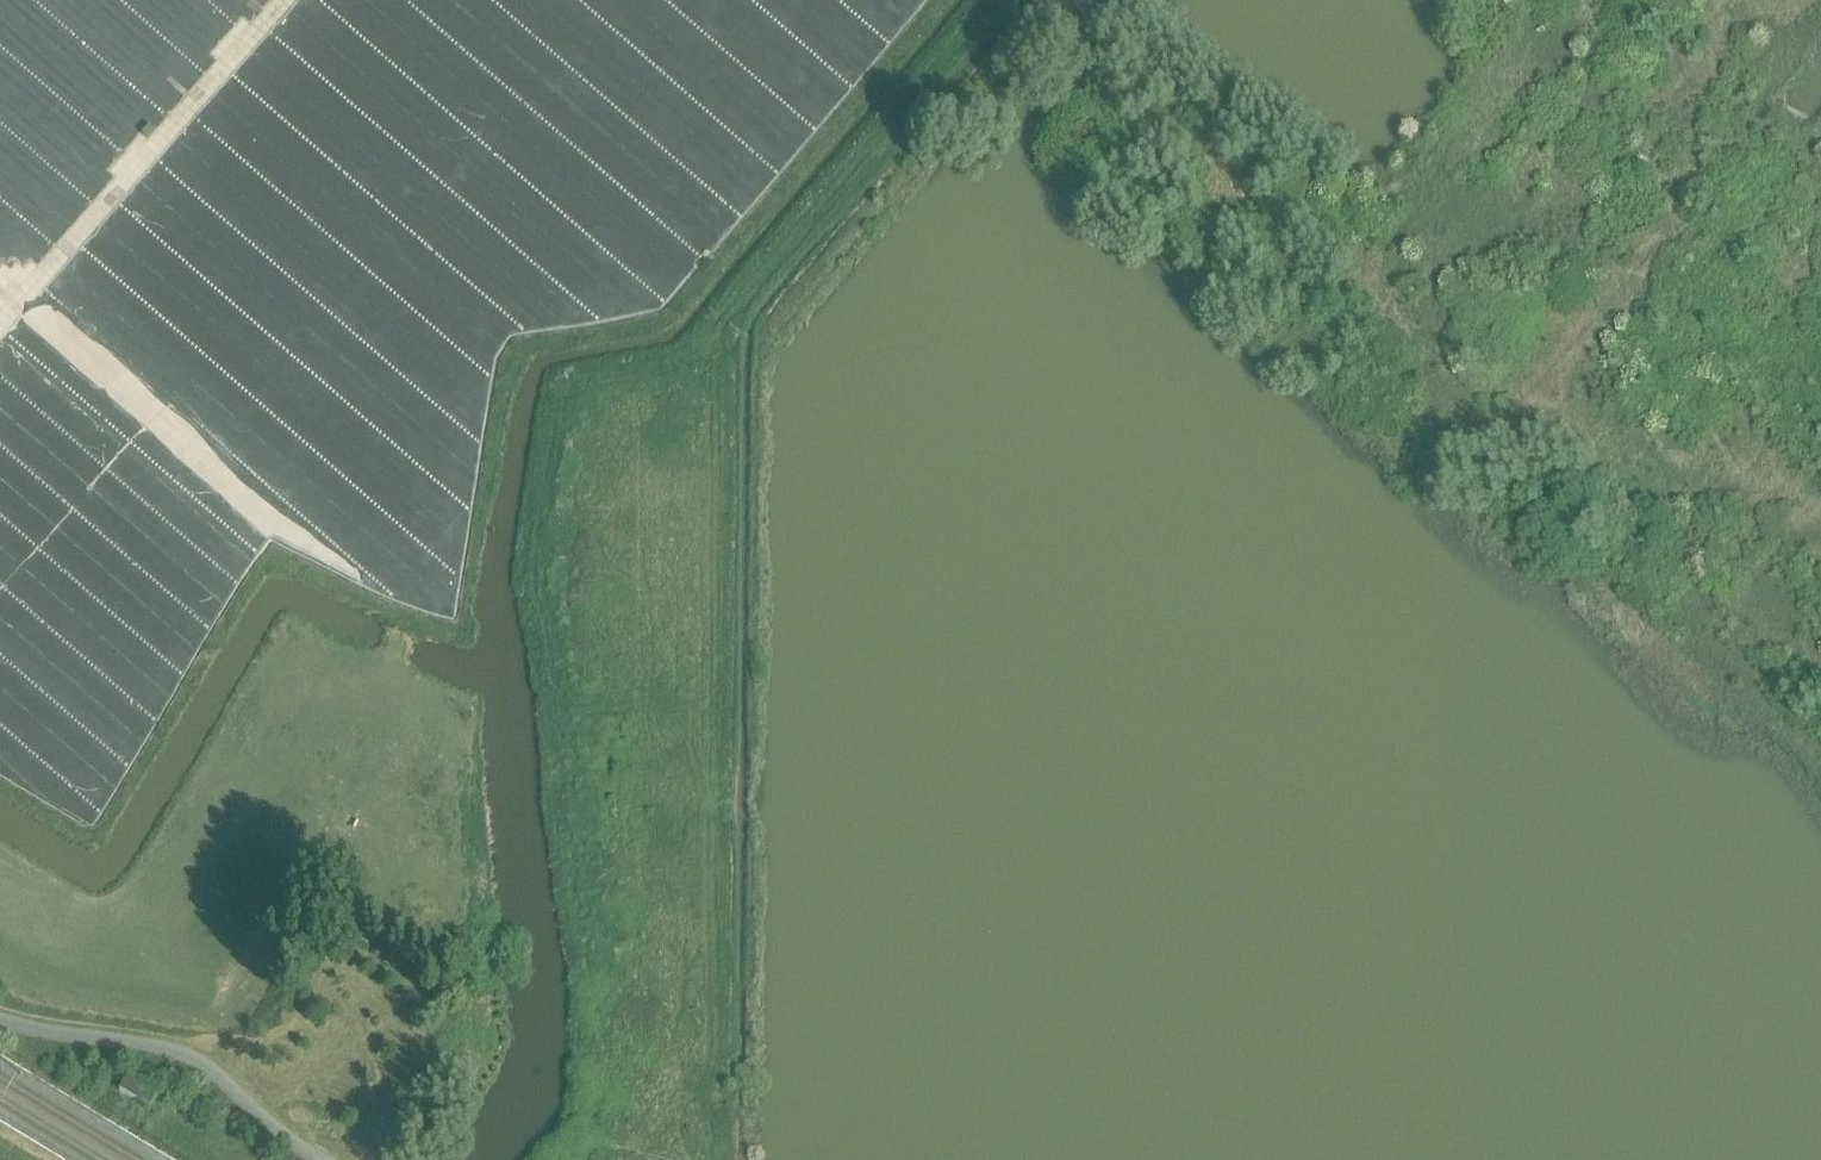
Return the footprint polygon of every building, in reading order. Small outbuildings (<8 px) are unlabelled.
[(119,1091),(149,1109),(158,1094),(128,1076),(119,1091)]
